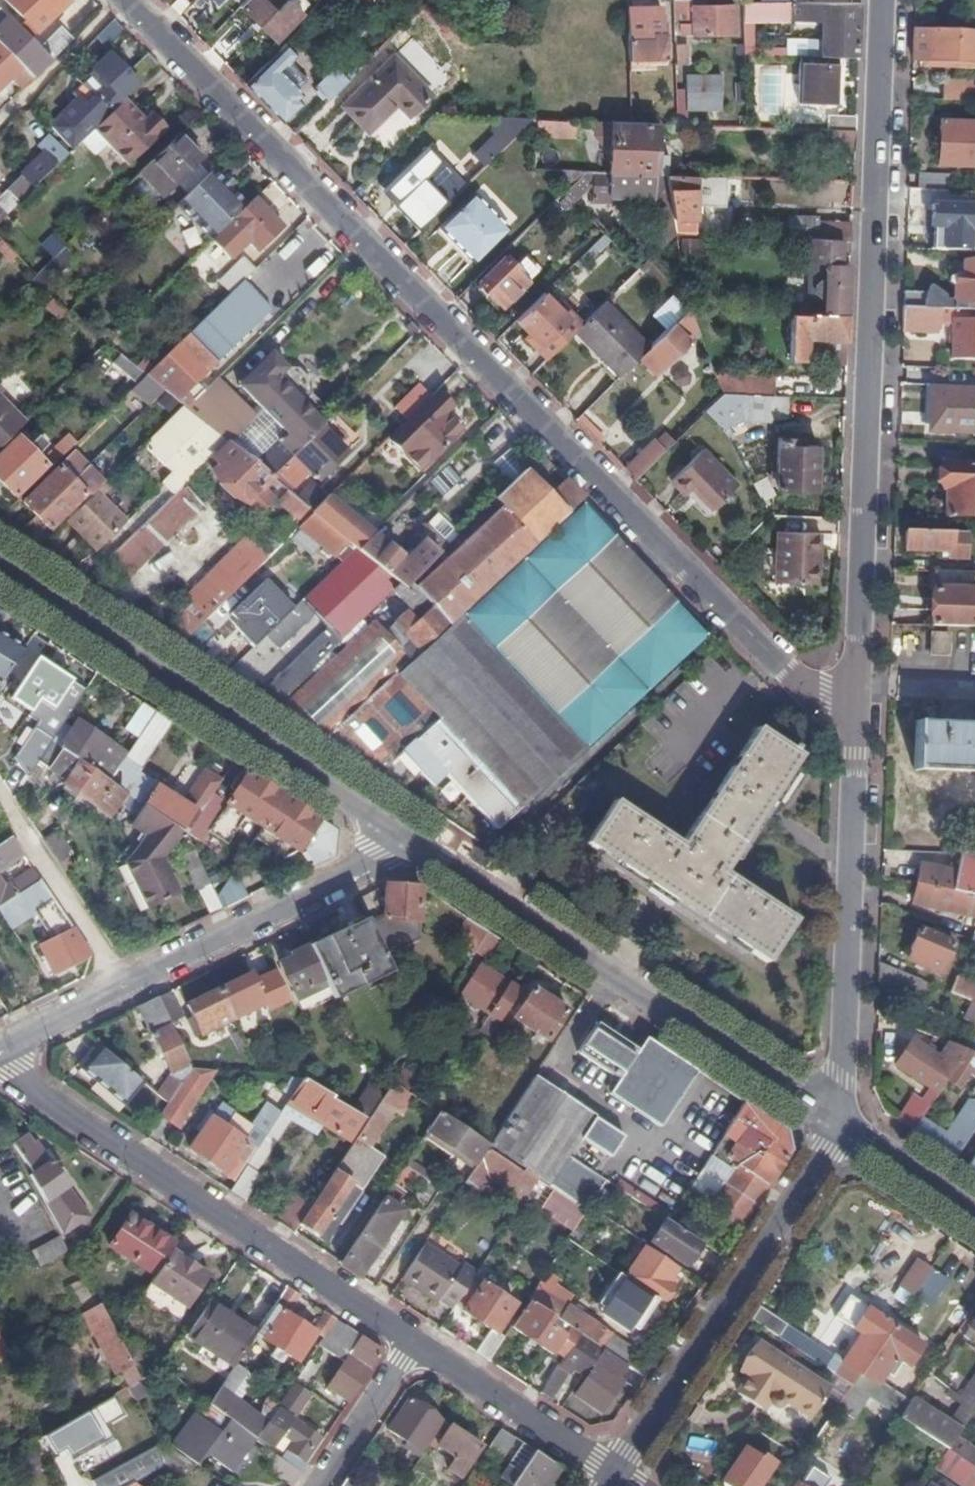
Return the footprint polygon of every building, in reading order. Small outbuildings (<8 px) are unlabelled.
[(65,0),(8,0),(7,2),(37,34),(68,3),(65,0)] [(171,8),(181,17),(198,0),(179,0),(171,8)] [(207,0),(198,0),(181,17),(191,28),(213,6),(207,0)] [(291,2),(289,0),(275,0),(272,3),(268,0),(250,0),(243,8),(276,41),(304,14),(302,12),(291,2)] [(291,2),(302,12),(305,8),(296,0),(293,0),(291,2)] [(675,23),(681,23),(681,33),(735,32),(735,4),(692,5),(692,0),(674,0),(675,23)] [(860,28),(861,3),(803,3),(802,18),(824,18),(823,56),(834,56),(839,56),(859,57),(860,28)] [(662,9),(628,10),(630,60),(668,60),(667,33),(662,34),(662,9)] [(0,11),(0,45),(23,68),(34,81),(72,45),(72,44),(64,35),(43,54),(0,11)] [(234,45),(237,29),(218,26),(215,42),(234,45)] [(914,29),(913,61),(974,63),(974,31),(962,31),(914,29)] [(289,43),(247,85),(275,113),(285,123),(293,116),(291,114),(302,103),(299,99),(303,94),(278,69),(297,50),(289,43)] [(687,44),(676,44),(677,64),(688,64),(687,44)] [(12,79),(23,68),(0,45),(0,91),(12,79)] [(95,130),(112,114),(110,113),(161,67),(149,55),(128,75),(111,56),(96,71),(111,86),(90,109),(81,101),(51,130),(68,147),(65,150),(55,141),(44,151),(47,154),(24,177),(27,180),(0,206),(0,224),(95,130)] [(823,56),(801,55),(800,103),(837,104),(839,64),(834,64),(834,56),(823,56)] [(412,116),(432,97),(395,59),(345,108),(365,128),(394,99),(399,104),(412,116)] [(24,91),(34,81),(23,68),(12,79),(24,91)] [(317,88),(330,100),(350,81),(336,68),(317,88)] [(722,74),(687,76),(689,111),(722,109),(722,74)] [(943,83),(943,101),(973,102),(973,91),(973,84),(943,83)] [(370,132),(399,104),(394,99),(365,128),(370,132)] [(112,114),(95,130),(132,168),(162,138),(161,137),(169,130),(156,116),(148,123),(126,101),(112,114)] [(856,132),(857,116),(829,115),(829,130),(856,132)] [(538,119),(533,118),(528,125),(537,127),(538,119)] [(582,121),(538,119),(537,127),(537,135),(581,137),(582,121)] [(631,122),(613,121),(612,171),(644,173),(651,173),(656,173),(657,156),(665,156),(666,142),(658,142),(659,124),(631,122)] [(941,123),(940,168),(974,168),(974,124),(941,123)] [(829,130),(821,130),(821,150),(856,151),(856,132),(829,130)] [(203,160),(180,137),(153,164),(176,187),(203,160)] [(536,168),(587,171),(596,171),(601,171),(601,158),(578,157),(578,148),(536,146),(536,168)] [(214,172),(203,160),(176,187),(187,198),(214,172)] [(224,181),(215,171),(214,172),(187,198),(179,205),(215,242),(232,225),(250,207),(232,189),(224,181)] [(644,173),(612,171),(601,171),(596,171),(595,196),(610,196),(643,197),(644,173)] [(944,189),(944,173),(916,172),(916,189),(944,189)] [(691,175),(669,174),(676,219),(699,219),(698,186),(691,185),(691,175)] [(229,177),(224,181),(232,189),(237,185),(229,177)] [(396,206),(420,231),(449,201),(424,177),(396,206)] [(574,184),(565,193),(591,219),(599,210),(574,184)] [(475,194),(442,226),(475,260),(507,228),(475,194)] [(566,197),(561,202),(573,214),(578,208),(566,197)] [(285,229),(257,200),(250,207),(232,225),(260,253),(285,229)] [(930,204),(927,250),(949,251),(949,241),(964,241),(965,235),(960,234),(961,204),(930,204)] [(853,240),(854,225),(820,222),(820,239),(853,240)] [(592,245),(599,252),(611,240),(605,233),(592,245)] [(704,256),(704,237),(678,237),(678,256),(704,256)] [(44,248),(55,259),(65,249),(54,238),(44,248)] [(853,255),(853,240),(820,239),(813,239),(811,314),(850,316),(852,278),(852,264),(843,264),(843,255),(853,255)] [(4,243),(0,247),(0,250),(12,262),(18,257),(4,243)] [(592,245),(575,263),(581,270),(599,252),(592,245)] [(905,294),(904,309),(974,311),(974,252),(964,252),(964,276),(956,275),(950,279),(950,284),(955,287),(955,301),(940,300),(940,295),(905,294)] [(506,255),(481,282),(504,305),(539,270),(530,261),(532,260),(527,255),(516,266),(506,255)] [(243,282),(257,269),(246,257),(221,281),(232,294),(243,282)] [(180,403),(183,406),(187,402),(184,398),(272,312),(243,282),(232,294),(148,376),(167,392),(180,403)] [(545,293),(517,320),(531,334),(541,344),(537,348),(548,359),(577,331),(584,324),(573,313),(569,317),(559,306),(545,293)] [(70,313),(54,300),(47,307),(62,320),(70,313)] [(640,359),(653,345),(608,300),(584,324),(577,331),(623,376),(640,359)] [(563,302),(559,306),(569,317),(573,313),(563,302)] [(699,330),(690,308),(653,345),(640,359),(657,375),(690,341),(699,330)] [(904,309),(904,333),(937,333),(942,325),(942,319),(955,320),(954,360),(974,360),(974,311),(904,309)] [(850,316),(811,314),(796,313),(793,360),(809,361),(810,339),(849,340),(850,316)] [(541,344),(531,334),(527,338),(537,348),(541,344)] [(114,365),(139,385),(148,376),(124,355),(114,365)] [(263,410),(301,373),(298,370),(286,369),(272,355),(238,388),(258,408),(252,414),(218,381),(188,410),(229,444),(263,410)] [(428,384),(437,393),(460,371),(450,361),(428,384)] [(324,428),(325,427),(313,415),(303,404),(312,396),(312,383),(301,373),(263,410),(289,435),(284,441),(282,440),(280,441),(282,443),(258,467),(271,478),(272,479),(279,472),(324,428)] [(776,375),(716,373),(724,392),(775,395),(776,395),(776,375)] [(139,385),(157,401),(167,392),(148,376),(139,385)] [(938,386),(937,410),(932,409),(932,432),(974,433),(974,388),(938,386)] [(175,409),(180,403),(167,392),(157,401),(168,410),(173,407),(175,409)] [(775,395),(724,392),(709,408),(728,427),(731,432),(735,430),(731,426),(744,420),(774,422),(775,395)] [(437,393),(390,439),(420,472),(461,433),(446,418),(453,410),(437,393)] [(303,404),(313,415),(322,406),(312,396),(303,404)] [(26,425),(0,399),(0,451),(26,425)] [(184,488),(216,456),(229,444),(188,410),(184,407),(146,446),(173,474),(163,485),(174,497),(184,488)] [(709,408),(695,421),(715,440),(728,427),(709,408)] [(263,410),(229,444),(258,467),(282,443),(280,441),(282,440),(284,441),(289,435),(263,410)] [(349,453),(324,428),(279,472),(295,488),(311,472),(320,481),(349,453)] [(0,459),(0,481),(16,498),(53,462),(49,459),(45,464),(38,458),(50,447),(40,437),(29,448),(19,439),(0,459)] [(51,455),(58,463),(78,445),(70,437),(51,455)] [(656,439),(625,469),(635,480),(675,441),(671,437),(663,445),(656,439)] [(797,439),(780,438),(778,488),(818,489),(819,446),(798,445),(797,439)] [(259,512),(271,500),(260,489),(271,478),(258,467),(229,444),(216,456),(226,466),(219,473),(259,512)] [(703,449),(672,480),(686,495),(693,488),(713,509),(739,485),(703,449)] [(553,467),(542,455),(496,500),(537,545),(582,504),(586,500),(568,481),(551,497),(537,484),(553,467)] [(25,504),(39,517),(80,477),(94,463),(87,456),(74,469),(75,474),(71,479),(61,469),(25,504)] [(944,464),(944,467),(938,470),(937,483),(943,486),(943,490),(948,490),(947,516),(974,517),(974,465),(944,464)] [(80,477),(39,517),(52,530),(64,518),(69,522),(83,508),(79,504),(87,495),(78,485),(83,480),(80,477)] [(271,500),(280,495),(284,489),(272,479),(271,478),(260,489),(271,500)] [(114,488),(109,483),(99,492),(105,498),(114,488)] [(203,507),(184,488),(174,497),(109,561),(126,575),(129,575),(133,575),(203,507)] [(285,500),(290,494),(284,489),(280,495),(285,500)] [(69,522),(99,552),(129,523),(105,498),(99,492),(83,508),(69,522)] [(376,534),(332,497),(315,514),(358,549),(360,551),(376,534)] [(496,500),(449,547),(411,584),(450,626),(461,618),(523,559),(537,545),(496,500)] [(358,549),(315,514),(301,528),(342,565),(358,549)] [(409,563),(376,534),(360,551),(401,585),(406,589),(411,584),(449,547),(427,527),(421,527),(408,541),(408,547),(416,554),(409,563)] [(966,533),(906,531),(906,551),(951,553),(951,561),(964,561),(966,533)] [(822,534),(780,532),(777,582),(820,584),(820,562),(818,562),(819,552),(821,552),(822,534)] [(296,543),(291,538),(271,557),(276,563),(281,558),(282,559),(293,547),(293,546),(296,543)] [(205,622),(269,559),(249,539),(176,611),(182,618),(168,635),(183,645),(205,622)] [(308,605),(304,602),(267,638),(280,652),(318,616),(330,629),(261,697),(276,707),(343,642),(340,639),(358,621),(360,622),(371,611),(365,604),(382,587),(385,591),(390,587),(359,555),(308,605)] [(974,629),(974,574),(934,573),(933,628),(974,629)] [(258,576),(233,601),(257,625),(282,601),(258,576)] [(406,589),(401,585),(395,592),(411,609),(396,624),(413,644),(404,653),(376,624),(283,711),(326,740),(397,675),(450,626),(411,584),(406,589)] [(411,609),(395,592),(369,616),(376,624),(404,653),(413,644),(396,624),(411,609)] [(399,677),(397,675),(326,740),(400,790),(419,773),(434,789),(447,778),(496,832),(521,808),(583,750),(461,618),(399,677)] [(216,634),(205,622),(183,645),(196,653),(216,634)] [(27,647),(0,631),(0,686),(27,647)] [(951,636),(932,636),(932,657),(951,657),(951,636)] [(28,754),(39,762),(52,742),(55,737),(87,689),(40,658),(13,697),(32,711),(40,699),(57,709),(28,754)] [(124,790),(146,805),(186,833),(188,834),(222,781),(208,771),(187,804),(140,772),(174,722),(158,711),(128,756),(111,782),(124,790)] [(62,748),(111,782),(128,756),(79,723),(62,748)] [(917,725),(916,771),(974,773),(974,727),(917,725)] [(616,801),(587,844),(767,964),(796,922),(725,874),(801,757),(759,729),(681,845),(616,801)] [(52,742),(58,746),(61,742),(55,737),(52,742)] [(108,814),(124,790),(111,782),(62,748),(58,746),(52,742),(39,762),(67,780),(65,784),(108,814)] [(264,827),(285,795),(266,782),(250,771),(211,831),(229,843),(247,815),(264,827)] [(307,849),(317,865),(335,856),(337,830),(318,817),(285,795),(264,827),(257,837),(287,857),(301,849),(312,832),(316,835),(307,849)] [(186,833),(146,805),(133,825),(144,833),(139,840),(142,842),(126,865),(149,911),(181,893),(164,860),(186,833)] [(11,838),(3,825),(0,827),(0,845),(11,838)] [(24,856),(11,838),(0,845),(0,872),(24,856)] [(184,861),(211,917),(225,910),(218,895),(210,879),(197,853),(184,861)] [(918,886),(933,889),(974,898),(974,877),(922,867),(918,886)] [(25,949),(34,942),(25,927),(46,913),(51,919),(47,922),(61,943),(62,947),(44,956),(43,957),(46,961),(42,964),(50,976),(91,955),(47,890),(33,869),(3,890),(0,886),(0,912),(25,949)] [(210,879),(218,895),(224,886),(219,875),(210,879)] [(418,940),(421,887),(386,885),(384,920),(369,927),(383,957),(418,940)] [(933,889),(918,886),(914,906),(974,918),(974,898),(933,889)] [(391,973),(383,957),(369,927),(366,919),(308,946),(328,987),(333,1000),(391,973)] [(473,956),(476,950),(488,932),(474,922),(459,946),(473,956)] [(955,945),(920,931),(911,952),(913,953),(909,962),(918,966),(917,970),(923,972),(925,969),(942,975),(955,945)] [(488,958),(500,940),(488,932),(476,950),(488,958)] [(62,947),(61,943),(43,952),(44,956),(62,947)] [(328,987),(308,946),(290,954),(291,957),(280,963),(298,1001),(328,987)] [(500,1021),(520,990),(482,965),(462,995),(500,1021)] [(270,1011),(291,1002),(277,971),(255,981),(251,974),(218,990),(232,1020),(266,1004),(270,1011)] [(958,979),(957,979),(951,993),(969,1002),(974,1003),(974,1000),(974,986),(958,979)] [(568,1012),(534,989),(514,1018),(548,1041),(568,1012)] [(201,1035),(232,1020),(218,990),(187,1006),(201,1035)] [(171,991),(157,998),(169,1025),(184,1017),(171,991)] [(160,1096),(168,1103),(191,1068),(169,1025),(157,998),(139,1007),(171,1073),(176,1079),(174,1083),(170,1081),(160,1096)] [(974,1003),(969,1002),(963,1016),(974,1021),(974,1003)] [(604,1077),(616,1086),(638,1052),(632,1048),(633,1047),(597,1023),(579,1053),(608,1072),(604,1077)] [(663,1128),(699,1072),(679,1058),(647,1037),(638,1052),(616,1086),(610,1095),(663,1128)] [(967,1051),(951,1044),(941,1061),(913,1043),(897,1067),(939,1094),(967,1051)] [(144,1082),(100,1046),(81,1068),(96,1081),(99,1078),(128,1101),(144,1082)] [(970,1052),(950,1082),(960,1088),(970,1074),(974,1076),(974,1054),(970,1052)] [(391,1082),(412,1095),(430,1068),(409,1055),(391,1082)] [(168,1103),(159,1117),(176,1128),(212,1070),(191,1068),(168,1103)] [(291,1095),(302,1078),(291,1077),(283,1090),(291,1095)] [(549,1187),(568,1159),(581,1139),(595,1118),(579,1107),(582,1102),(568,1093),(565,1098),(533,1077),(487,1146),(489,1147),(524,1171),(539,1180),(549,1187)] [(237,1180),(230,1191),(245,1201),(307,1108),(321,1117),(320,1118),(326,1121),(322,1126),(350,1142),(364,1118),(331,1100),(334,1095),(302,1078),(291,1095),(267,1133),(237,1180)] [(369,1116),(311,1205),(299,1224),(326,1242),(361,1187),(362,1188),(420,1101),(412,1095),(391,1082),(380,1099),(369,1116)] [(917,1100),(901,1123),(914,1131),(929,1110),(930,1108),(917,1100)] [(974,1134),(974,1101),(973,1101),(955,1127),(929,1110),(914,1131),(930,1142),(958,1160),(974,1134)] [(189,1148),(237,1180),(267,1133),(253,1123),(249,1128),(232,1116),(235,1112),(220,1102),(213,1112),(209,1109),(196,1128),(201,1132),(189,1148)] [(727,1184),(757,1205),(793,1150),(788,1130),(773,1120),(745,1103),(711,1156),(735,1171),(727,1184)] [(487,1146),(439,1114),(427,1132),(477,1166),(486,1150),(489,1147),(487,1146)] [(623,1137),(595,1118),(581,1139),(610,1158),(623,1137)] [(34,1174),(28,1177),(61,1236),(85,1223),(66,1191),(68,1189),(53,1164),(56,1161),(47,1150),(44,1153),(36,1142),(33,1144),(26,1135),(14,1144),(34,1174)] [(486,1150),(477,1166),(464,1186),(478,1195),(488,1180),(523,1203),(531,1192),(537,1182),(539,1180),(524,1171),(522,1174),(486,1150)] [(586,1212),(589,1207),(605,1182),(568,1159),(549,1187),(539,1180),(537,1182),(548,1188),(553,1192),(586,1212)] [(550,1197),(553,1192),(548,1188),(537,1182),(531,1192),(542,1199),(546,1193),(550,1197)] [(296,1195),(278,1223),(293,1233),(299,1224),(311,1205),(296,1195)] [(384,1198),(340,1264),(354,1273),(359,1277),(402,1211),(384,1198)] [(171,1251),(175,1245),(131,1215),(110,1246),(155,1276),(171,1251)] [(687,1266),(702,1244),(669,1221),(666,1220),(651,1242),(687,1266)] [(67,1249),(61,1237),(33,1253),(40,1264),(67,1249)] [(425,1244),(401,1280),(438,1303),(440,1299),(453,1309),(456,1305),(474,1277),(477,1272),(464,1264),(461,1268),(425,1244)] [(565,1244),(528,1300),(532,1302),(554,1317),(571,1328),(582,1335),(595,1343),(605,1350),(628,1365),(645,1377),(653,1364),(569,1305),(567,1307),(550,1295),(559,1281),(556,1279),(575,1251),(565,1244)] [(659,1301),(663,1303),(674,1288),(668,1284),(677,1270),(646,1250),(627,1279),(659,1301)] [(210,1276),(171,1251),(155,1276),(150,1284),(188,1308),(210,1276)] [(913,1295),(931,1268),(918,1260),(901,1286),(913,1295)] [(659,1301),(627,1279),(620,1275),(599,1306),(639,1332),(659,1301)] [(491,1331),(476,1353),(488,1361),(504,1337),(497,1332),(515,1305),(474,1277),(456,1305),(464,1311),(464,1312),(491,1331)] [(301,1295),(288,1287),(276,1306),(282,1311),(264,1338),(270,1342),(262,1353),(280,1365),(287,1354),(299,1361),(304,1352),(311,1357),(320,1344),(336,1319),(326,1312),(314,1330),(288,1313),(301,1295)] [(98,1305),(90,1289),(77,1296),(86,1312),(98,1305)] [(860,1375),(894,1325),(851,1296),(836,1317),(861,1334),(838,1370),(849,1378),(847,1382),(853,1386),(856,1381),(860,1375)] [(258,1332),(210,1300),(189,1332),(237,1364),(258,1332)] [(515,1328),(564,1362),(582,1335),(571,1328),(565,1336),(549,1325),(554,1317),(532,1302),(515,1328)] [(98,1305),(86,1312),(83,1314),(116,1374),(120,1371),(123,1376),(124,1376),(130,1385),(139,1379),(116,1335),(98,1305)] [(787,1325),(760,1308),(752,1320),(830,1371),(836,1362),(785,1328),(787,1325)] [(571,1328),(554,1317),(549,1325),(565,1336),(571,1328)] [(336,1319),(320,1344),(345,1362),(329,1388),(349,1402),(383,1351),(358,1334),(336,1319)] [(916,1339),(894,1325),(860,1375),(867,1379),(865,1384),(874,1391),(896,1357),(902,1361),(916,1339)] [(564,1362),(577,1370),(595,1343),(582,1335),(564,1362)] [(11,1357),(0,1337),(0,1363),(11,1357)] [(830,1390),(758,1344),(741,1372),(749,1378),(738,1395),(763,1412),(767,1404),(772,1409),(776,1411),(781,1410),(784,1405),(783,1401),(784,1400),(812,1418),(830,1390)] [(605,1350),(594,1367),(596,1369),(577,1397),(581,1400),(584,1395),(605,1410),(622,1385),(616,1382),(628,1365),(605,1350)] [(963,1430),(974,1412),(974,1360),(952,1393),(969,1405),(953,1422),(963,1430)] [(317,1368),(308,1362),(296,1381),(305,1387),(317,1368)] [(564,1362),(549,1383),(559,1390),(569,1375),(573,1377),(577,1370),(564,1362)] [(907,1376),(919,1383),(927,1371),(916,1363),(907,1376)] [(248,1374),(236,1366),(210,1403),(217,1409),(256,1440),(259,1435),(268,1422),(291,1388),(282,1381),(270,1399),(266,1397),(263,1402),(260,1417),(232,1396),(248,1374)] [(268,1422),(259,1435),(272,1445),(280,1433),(294,1443),(289,1451),(304,1462),(316,1445),(321,1437),(293,1418),(309,1394),(296,1385),(269,1423),(268,1422)] [(857,1390),(853,1386),(838,1409),(855,1420),(864,1406),(873,1413),(875,1410),(885,1417),(889,1411),(877,1402),(857,1390)] [(127,1387),(53,1431),(64,1449),(138,1406),(127,1387)] [(889,1411),(896,1415),(903,1405),(884,1393),(877,1402),(889,1411)] [(584,1395),(581,1400),(602,1414),(605,1410),(584,1395)] [(444,1422),(409,1400),(390,1430),(408,1443),(405,1448),(419,1458),(444,1422)] [(960,1434),(909,1402),(900,1418),(902,1419),(950,1449),(957,1437),(960,1434)] [(232,1472),(256,1440),(217,1409),(207,1423),(195,1414),(170,1447),(187,1459),(198,1466),(208,1454),(232,1472)] [(483,1449),(446,1422),(431,1444),(436,1447),(438,1445),(457,1457),(448,1470),(461,1478),(483,1449)] [(515,1438),(502,1429),(487,1452),(500,1460),(515,1438)] [(55,1437),(43,1444),(50,1457),(62,1450),(55,1437)] [(950,1449),(974,1466),(974,1449),(957,1437),(950,1449)] [(177,1474),(187,1459),(170,1447),(159,1440),(159,1442),(165,1466),(177,1474)] [(165,1466),(159,1442),(92,1482),(94,1485),(132,1485),(135,1484),(165,1466)] [(524,1444),(502,1479),(512,1485),(534,1485),(550,1461),(524,1444)] [(745,1448),(724,1481),(725,1485),(726,1485),(760,1485),(777,1462),(764,1454),(761,1459),(745,1448)] [(950,1449),(936,1470),(960,1485),(974,1485),(974,1466),(950,1449)] [(795,1485),(826,1485),(831,1479),(824,1473),(828,1467),(816,1460),(800,1483),(798,1482),(795,1485)] [(942,1476),(937,1485),(933,1483),(931,1485),(956,1485),(942,1476)] [(466,1485),(475,1485),(478,1482),(472,1478),(466,1485)]
